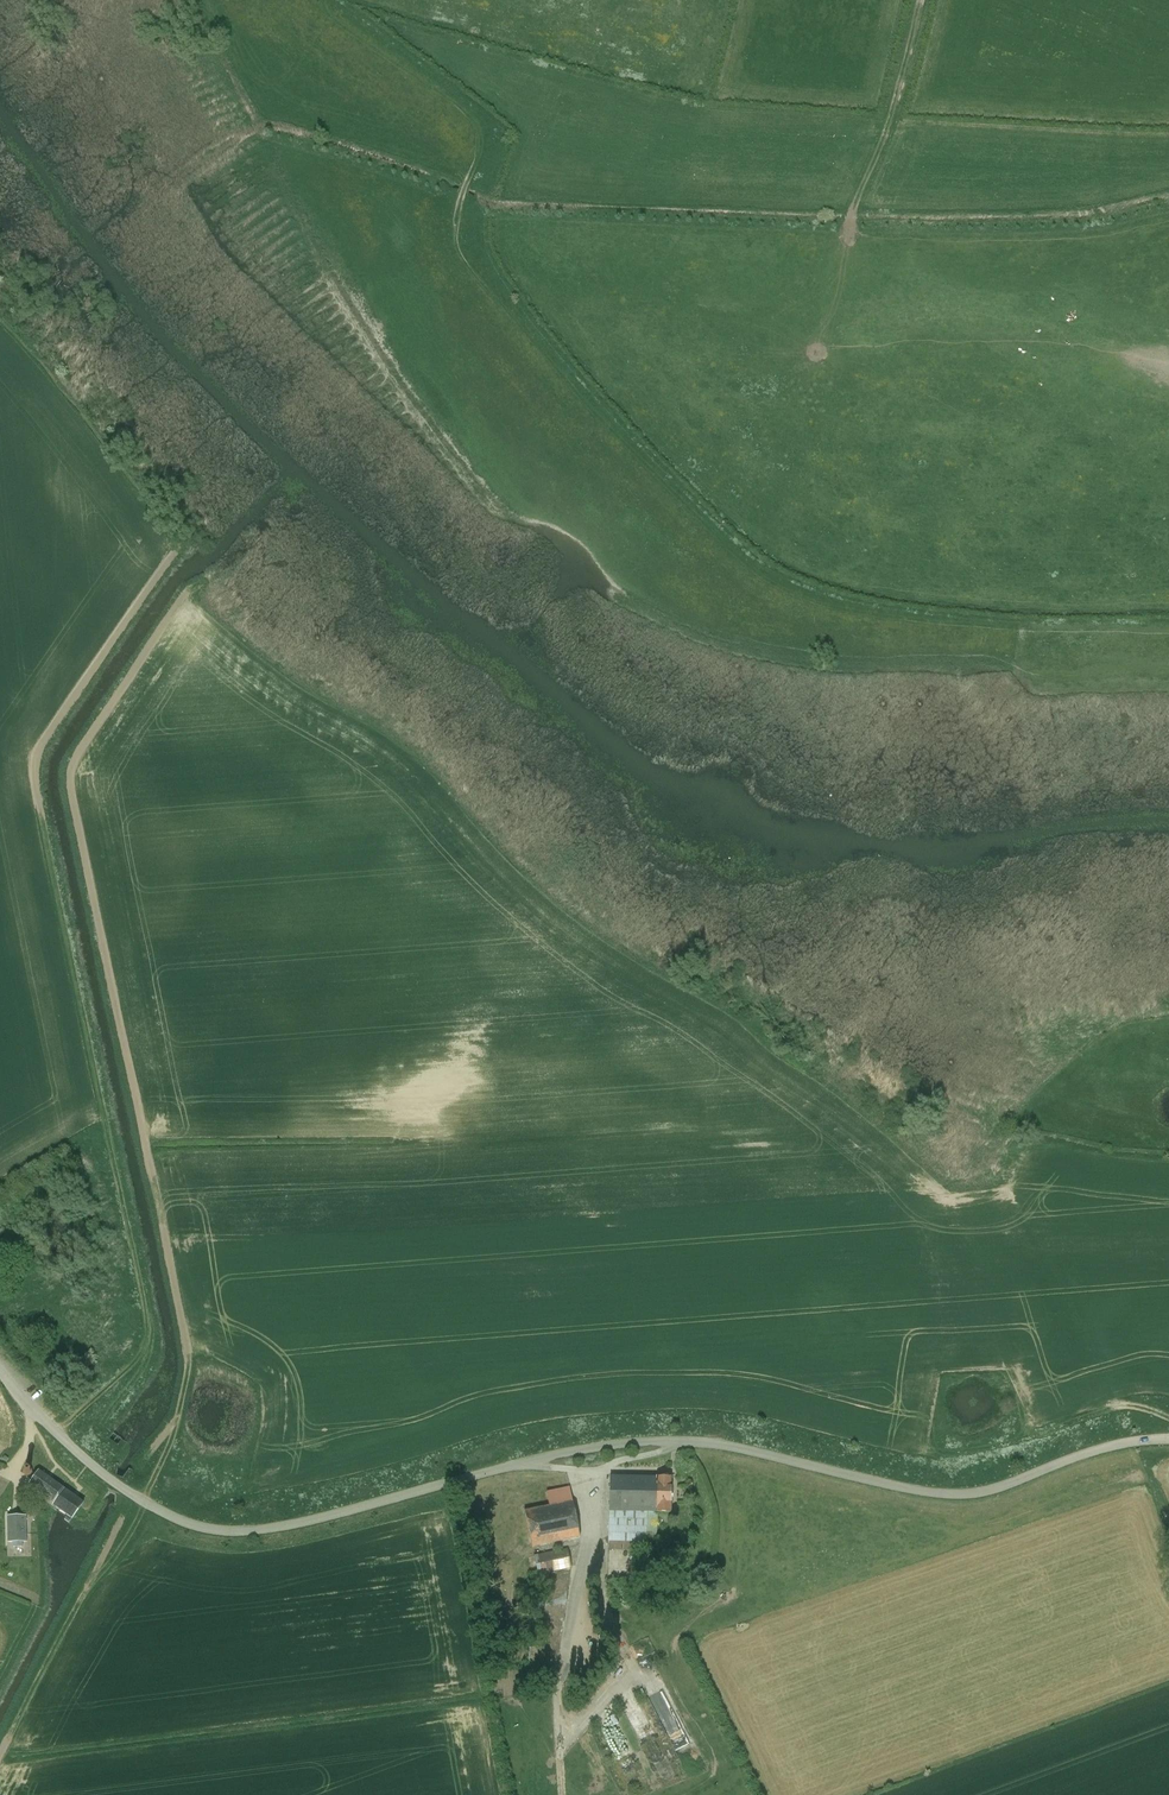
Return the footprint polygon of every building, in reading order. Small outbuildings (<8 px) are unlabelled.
[(61,1494),(59,1492),(63,1488),(48,1477),(39,1471),(31,1481),(30,1483),(40,1491),(38,1493),(43,1497),(45,1494),(55,1502),(53,1505),(55,1507),(71,1519),(83,1503),(74,1496),(65,1489),(61,1494)] [(656,1477),(609,1476),(608,1549),(645,1551),(646,1541),(656,1541),(656,1513),(670,1513),(670,1477),(656,1477)] [(532,1547),(579,1537),(572,1502),(569,1487),(546,1492),(549,1506),(524,1510),(532,1547)] [(8,1542),(27,1542),(26,1516),(12,1516),(7,1516),(8,1542)] [(525,1683),(554,1675),(558,1651),(570,1568),(571,1568),(567,1548),(534,1555),(538,1578),(528,1658),(525,1683)]
